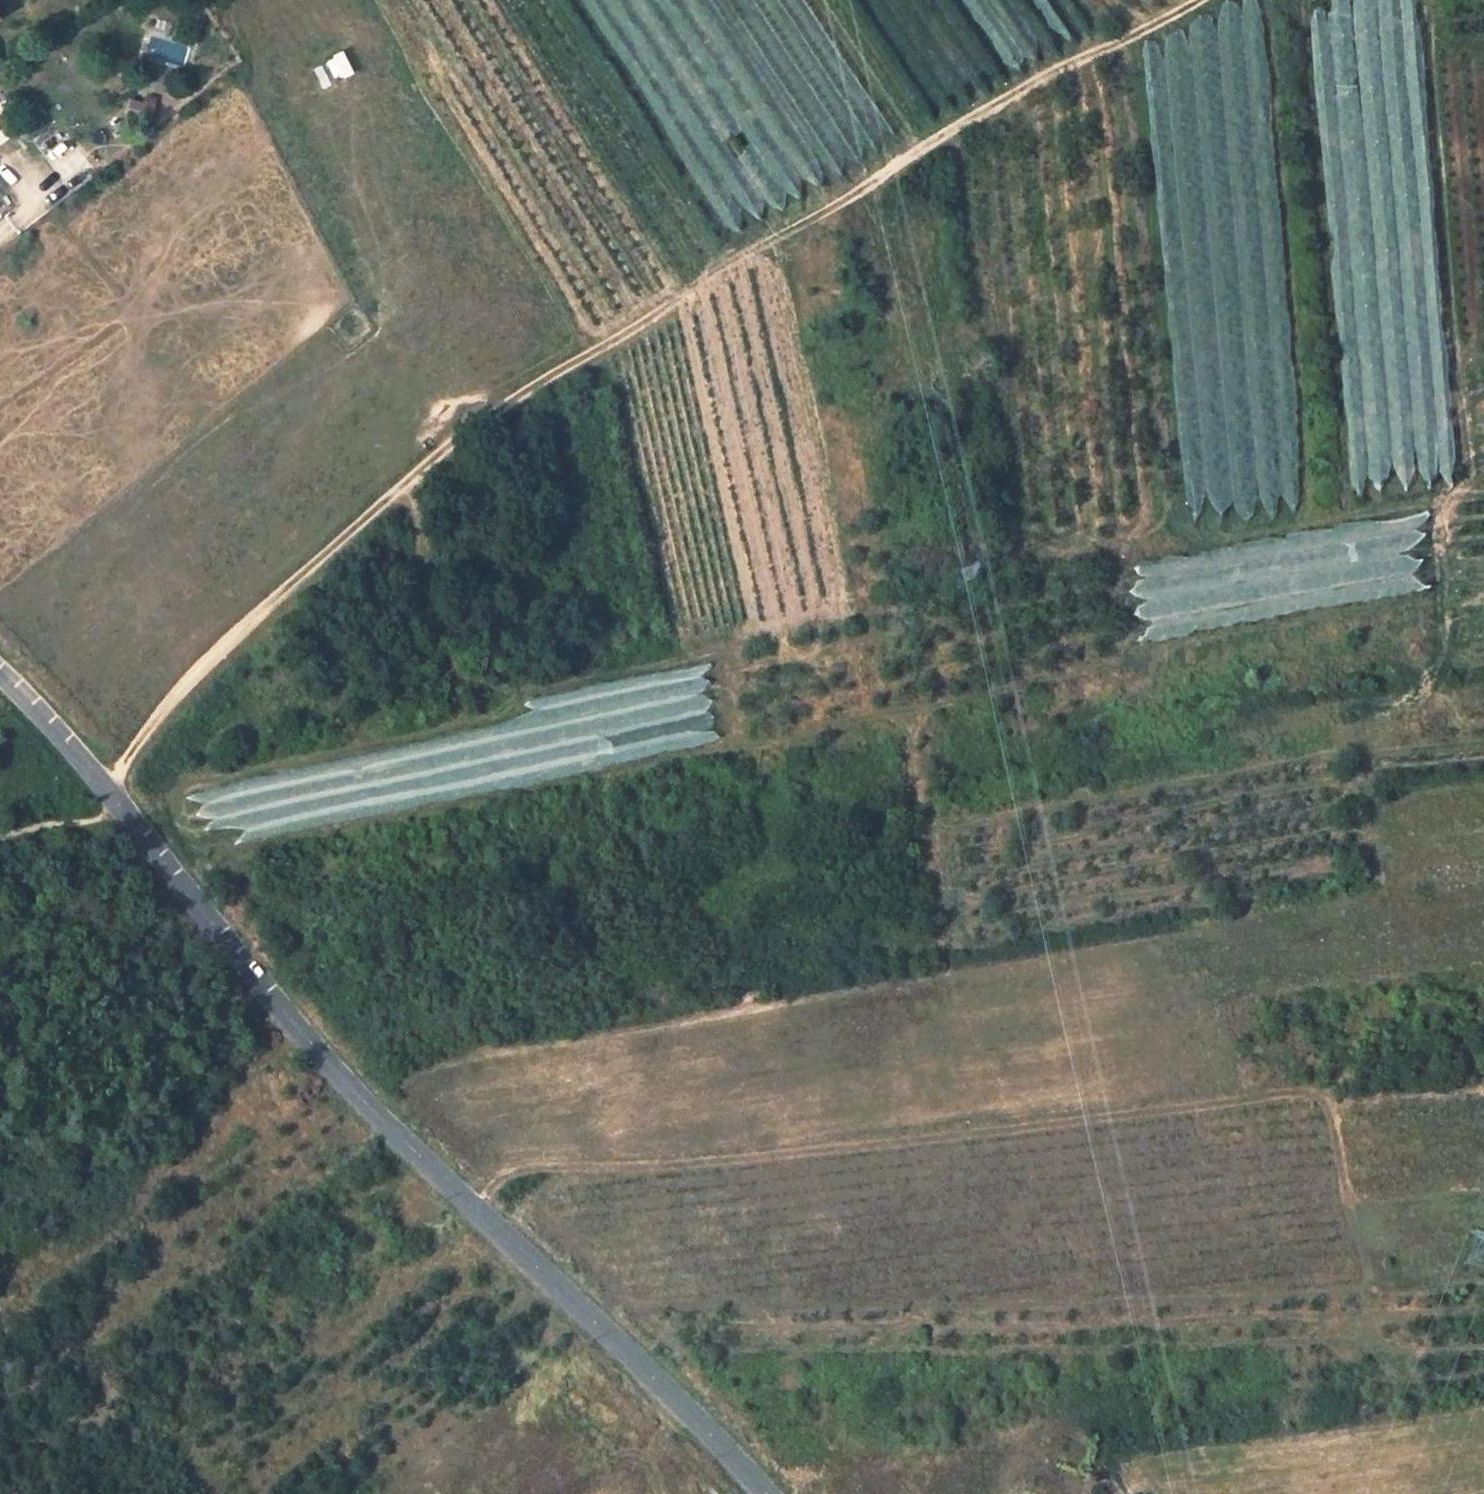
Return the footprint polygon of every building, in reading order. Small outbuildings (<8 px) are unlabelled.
[(183,66),(189,49),(145,34),(139,51),(183,66)] [(28,1033),(24,1026),(9,1034),(14,1042),(28,1033)] [(19,1051),(33,1043),(28,1033),(14,1042),(19,1051)]
